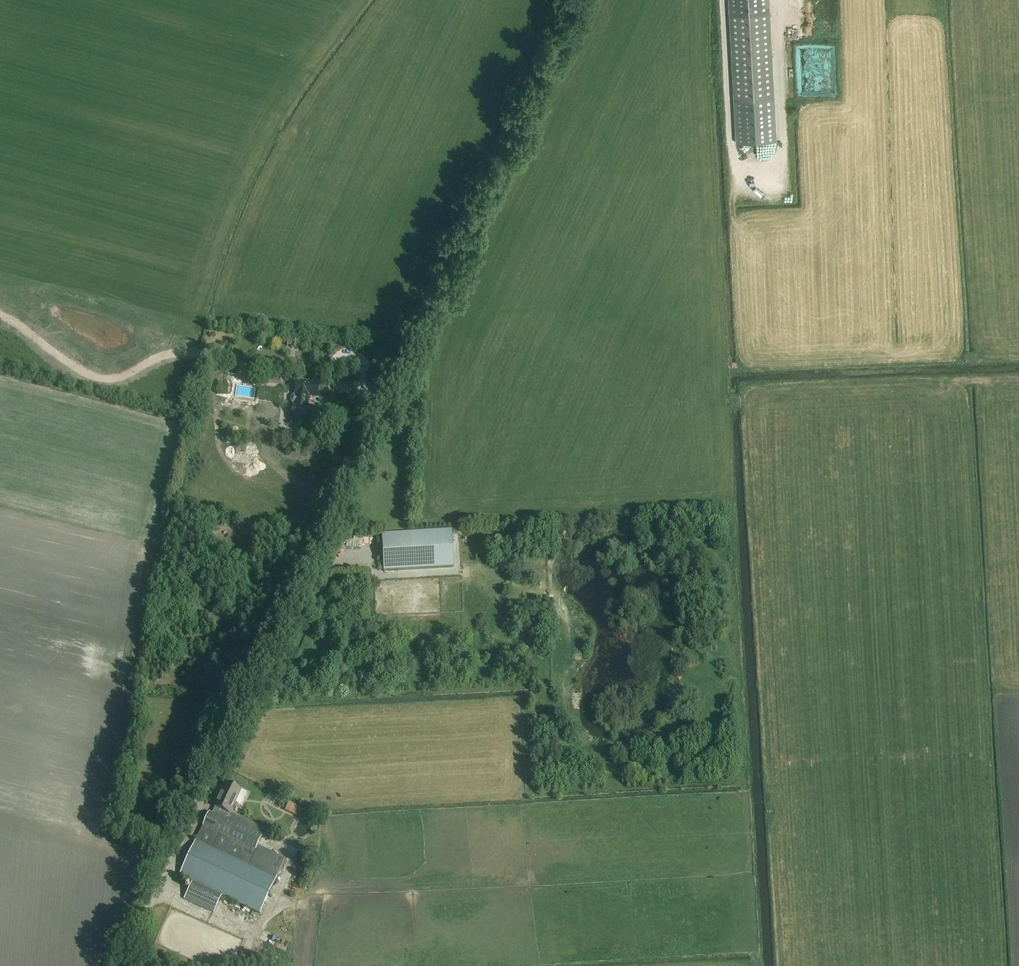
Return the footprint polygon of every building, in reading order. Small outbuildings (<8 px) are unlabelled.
[(737,143),(777,141),(769,0),(729,0),(737,143)] [(302,342),(287,340),(287,346),(291,346),(291,349),(297,350),(297,348),(302,348),(302,342)] [(239,366),(237,378),(254,380),(256,368),(239,366)] [(315,407),(307,406),(308,397),(317,398),(319,383),(295,380),(293,396),(291,396),(290,398),(290,402),(291,404),(293,405),(291,419),(324,423),(326,410),(314,409),(315,407)] [(381,535),(383,571),(453,568),(451,531),(381,535)] [(260,914),(285,859),(257,847),(265,830),(229,814),(235,803),(241,805),(246,793),(225,783),(214,807),(215,807),(212,814),(209,812),(196,839),(179,876),(192,882),(185,899),(214,913),(221,896),(260,914)] [(168,786),(165,793),(170,796),(174,788),(168,786)] [(289,801),(284,809),(295,816),(300,807),(289,801)]
